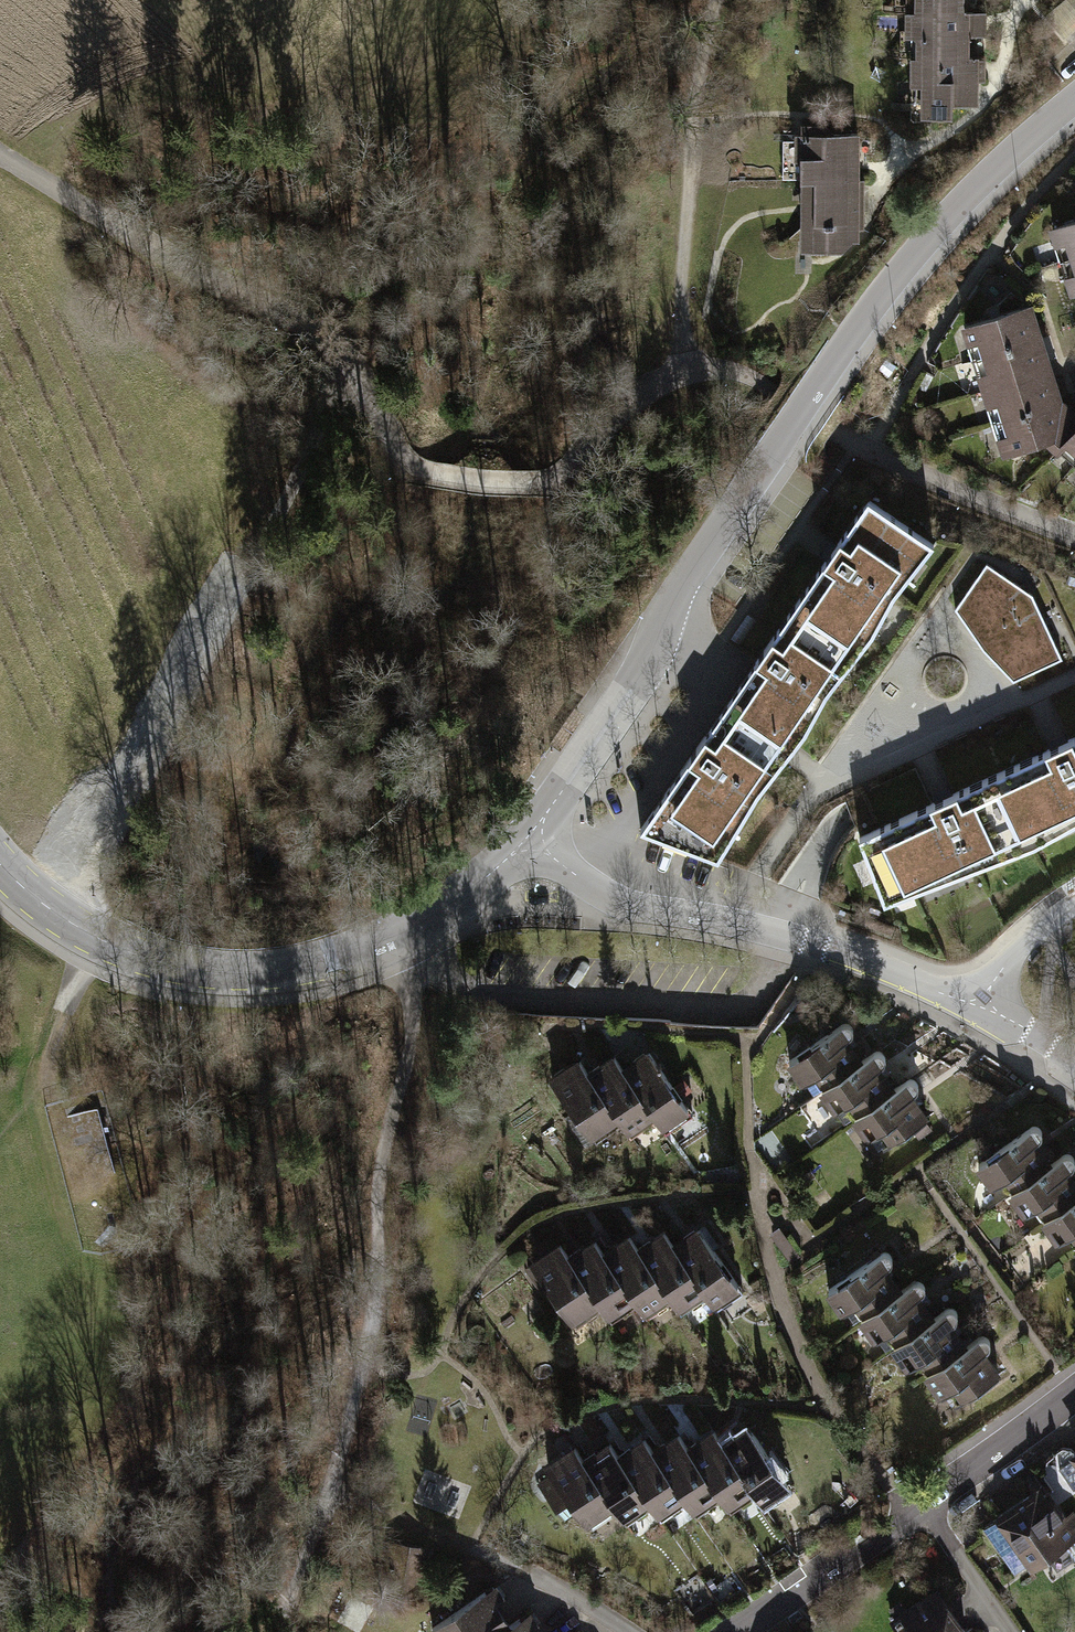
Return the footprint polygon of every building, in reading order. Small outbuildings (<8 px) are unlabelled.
[(917,13),(962,13),(962,0),(917,0),(917,13)] [(973,13),(962,13),(917,13),(911,13),(911,31),(922,42),(921,58),(967,58),(967,38),(973,38),(973,13)] [(973,58),(967,58),(921,58),(916,58),(916,81),(927,81),(927,113),(952,113),(952,105),(972,105),(973,58)] [(801,180),(806,180),(857,179),(857,135),(833,135),(826,125),(802,124),(801,180)] [(857,212),(857,179),(806,180),(806,228),(813,228),(813,250),(842,250),(857,234),(857,228),(862,228),(862,212),(857,212)] [(1070,258),(1074,256),(1074,221),(1053,228),(1059,245),(1065,242),(1070,258)] [(978,341),(983,357),(1039,339),(1034,323),(1037,322),(1035,314),(1032,315),(1029,307),(966,327),(971,343),(978,341)] [(981,375),(986,390),(1049,370),(1047,363),(1050,362),(1047,354),(1044,355),(1039,339),(983,357),(988,372),(981,375)] [(998,403),(1002,419),(1059,401),(1054,385),(1057,384),(1054,376),(1051,377),(1049,370),(986,390),(991,406),(998,403)] [(1059,401),(1002,419),(1007,435),(1001,437),(1006,453),(1048,440),(1059,450),(1074,432),(1074,416),(1059,401)] [(1074,464),(1074,432),(1059,450),(1074,464)] [(868,500),(797,603),(836,629),(845,616),(856,623),(869,604),(883,614),(894,595),(907,579),(894,569),(906,552),(921,561),(933,545),(868,500)] [(955,609),(975,639),(1039,610),(1032,595),(986,563),(955,609)] [(1039,602),(1060,650),(1074,644),(1054,595),(1039,602)] [(797,603),(754,665),(818,708),(826,693),(840,676),(826,667),(839,650),(853,659),(872,635),(856,623),(845,616),(836,629),(797,603)] [(1062,658),(1039,610),(975,639),(981,648),(1013,682),(1062,658)] [(754,665),(718,716),(746,736),(782,761),(805,733),(818,708),(754,665)] [(640,829),(679,844),(746,736),(718,716),(640,829)] [(782,761),(746,736),(679,844),(718,859),(759,791),(782,761)] [(1001,772),(1034,845),(1053,835),(1045,819),(1065,809),(1072,824),(1074,822),(1074,737),(1001,772)] [(1015,852),(1034,845),(1001,772),(859,837),(867,858),(876,854),(887,876),(876,882),(884,902),(934,883),(929,872),(949,863),(954,875),(995,860),(988,845),(1008,836),(1015,852)] [(831,1030),(778,1065),(792,1086),(805,1077),(828,1111),(838,1105),(861,1140),(867,1136),(876,1149),(921,1119),(897,1082),(887,1089),(864,1054),(853,1062),(831,1030)] [(574,1060),(547,1079),(592,1142),(620,1122),(632,1138),(657,1121),(665,1132),(693,1113),(650,1051),(621,1070),(611,1056),(584,1075),(574,1060)] [(970,1168),(984,1190),(997,1181),(1020,1215),(1030,1209),(1053,1244),(1060,1239),(1074,1262),(1074,1187),(1056,1158),(1044,1166),(1023,1134),(970,1168)] [(714,1310),(739,1293),(699,1233),(674,1250),(664,1235),(637,1252),(630,1241),(604,1259),(593,1242),(566,1260),(557,1246),(529,1264),(569,1325),(596,1308),(606,1323),(634,1304),(644,1319),(670,1302),(677,1312),(704,1294),(714,1310)] [(871,1260),(818,1295),(832,1317),(845,1308),(868,1342),(878,1336),(901,1370),(908,1366),(931,1400),(985,1365),(970,1342),(960,1349),(937,1313),(927,1320),(904,1285),(892,1293),(871,1260)] [(731,1508),(756,1492),(761,1500),(782,1486),(742,1426),(722,1440),(716,1431),(692,1448),(681,1432),(655,1449),(648,1438),(622,1455),(611,1438),(584,1455),(575,1441),(547,1459),(554,1470),(537,1482),(556,1511),(573,1500),(587,1521),(614,1504),(624,1519),(651,1501),(661,1517),(688,1499),(695,1510),(721,1493),(731,1508)] [(1059,1467),(1074,1489),(1074,1456),(1059,1467)] [(455,1480),(449,1510),(463,1513),(470,1483),(455,1480)] [(983,1527),(1002,1555),(1018,1544),(1032,1565),(1074,1535),(1074,1533),(1064,1519),(1042,1487),(983,1527)] [(1064,1519),(1074,1533),(1074,1532),(1074,1519),(1071,1514),(1064,1519)] [(425,1551),(392,1546),(388,1569),(396,1580),(409,1582),(421,1575),(425,1551)] [(508,1626),(485,1592),(432,1628),(434,1631),(500,1631),(508,1626)] [(894,1621),(901,1631),(965,1631),(937,1592),(894,1621)] [(508,1626),(500,1631),(529,1631),(519,1619),(508,1626)]
